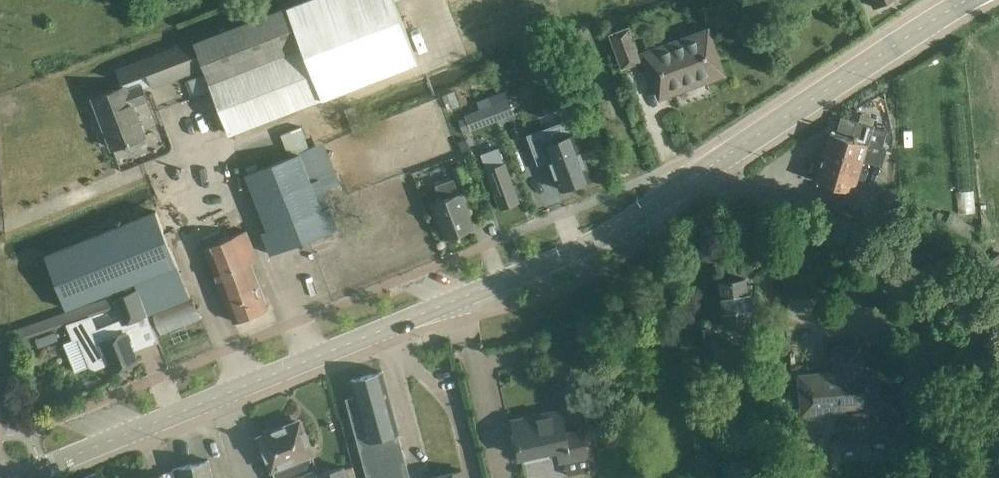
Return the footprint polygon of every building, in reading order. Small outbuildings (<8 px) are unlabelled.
[(395,0),(300,0),(287,5),(194,40),(193,38),(115,68),(122,87),(94,99),(112,147),(144,135),(133,106),(148,100),(143,87),(151,84),(153,88),(205,68),(210,81),(209,82),(229,134),(323,98),(418,62),(395,0)] [(630,25),(608,33),(622,70),(643,62),(630,25)] [(708,28),(643,52),(660,96),(724,73),(708,28)] [(472,130),(498,120),(493,105),(466,115),(472,130)] [(806,172),(816,175),(815,180),(852,190),(861,160),(881,166),(886,149),(882,147),(887,129),(841,116),(836,133),(829,131),(821,159),(811,156),(806,172)] [(310,149),(301,126),(281,134),(289,156),(245,173),(267,229),(262,232),(270,254),(338,227),(320,178),(334,173),(323,144),(310,149)] [(554,174),(555,174),(561,189),(591,178),(582,151),(575,132),(550,141),(546,129),(528,135),(538,163),(549,159),(554,174)] [(465,163),(452,168),(457,183),(471,178),(465,163)] [(519,201),(505,163),(486,170),(500,208),(519,201)] [(435,184),(441,200),(433,203),(446,237),(474,226),(461,192),(459,193),(453,177),(435,184)] [(20,340),(66,325),(73,340),(79,338),(92,369),(110,362),(113,370),(138,360),(126,330),(134,327),(137,320),(136,317),(189,296),(177,265),(156,210),(45,254),(66,310),(135,282),(137,288),(114,297),(114,295),(16,328),(20,340)] [(950,213),(943,225),(968,238),(975,226),(950,213)] [(246,230),(205,246),(234,321),(268,307),(250,262),(258,259),(246,230)] [(744,278),(719,282),(725,326),(755,322),(750,291),(746,292),(744,278)] [(738,344),(713,347),(717,376),(742,373),(738,344)] [(868,391),(867,379),(860,379),(857,346),(835,348),(838,373),(802,377),(805,403),(824,402),(826,409),(840,407),(840,406),(861,404),(861,391),(868,391)] [(400,433),(383,372),(352,380),(357,398),(349,400),(366,460),(355,463),(359,477),(407,477),(408,477),(396,434),(400,433)] [(840,406),(840,407),(842,431),(868,428),(869,437),(891,435),(892,448),(914,446),(909,395),(877,398),(875,378),(867,379),(868,391),(861,391),(861,404),(840,406)] [(560,460),(565,459),(568,475),(591,470),(582,429),(567,432),(562,410),(551,412),(552,414),(514,423),(522,458),(524,457),(524,456),(558,449),(560,460)] [(273,470),(277,477),(289,477),(295,475),(296,477),(317,469),(311,454),(314,453),(300,420),(259,436),(273,470)] [(956,432),(941,433),(942,445),(957,443),(956,432)] [(209,461),(180,468),(182,477),(213,477),(209,461)] [(317,472),(319,477),(349,477),(345,465),(317,472)] [(427,476),(427,477),(467,477),(465,468),(427,476)]
